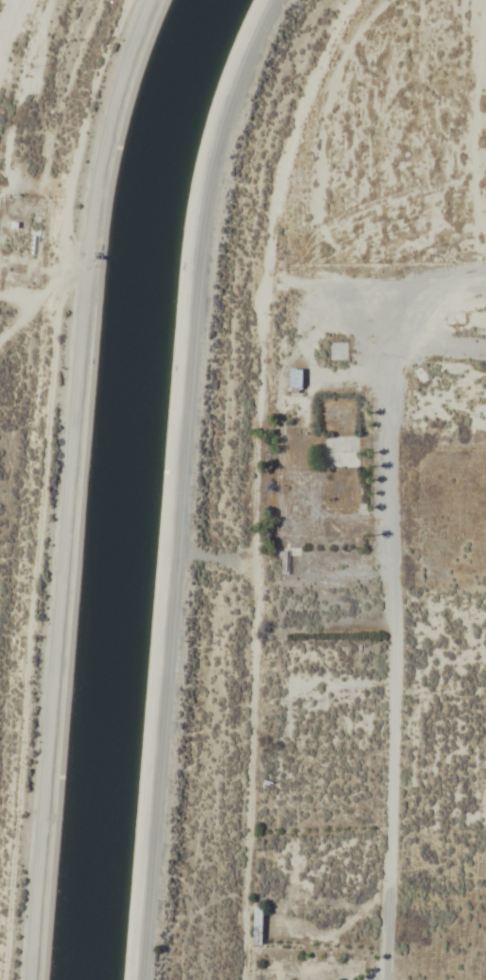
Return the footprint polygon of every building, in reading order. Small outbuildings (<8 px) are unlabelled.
[(303,369),(290,369),(290,390),(303,390),(303,369)] [(260,907),(251,907),(251,945),(260,945),(260,907)]
